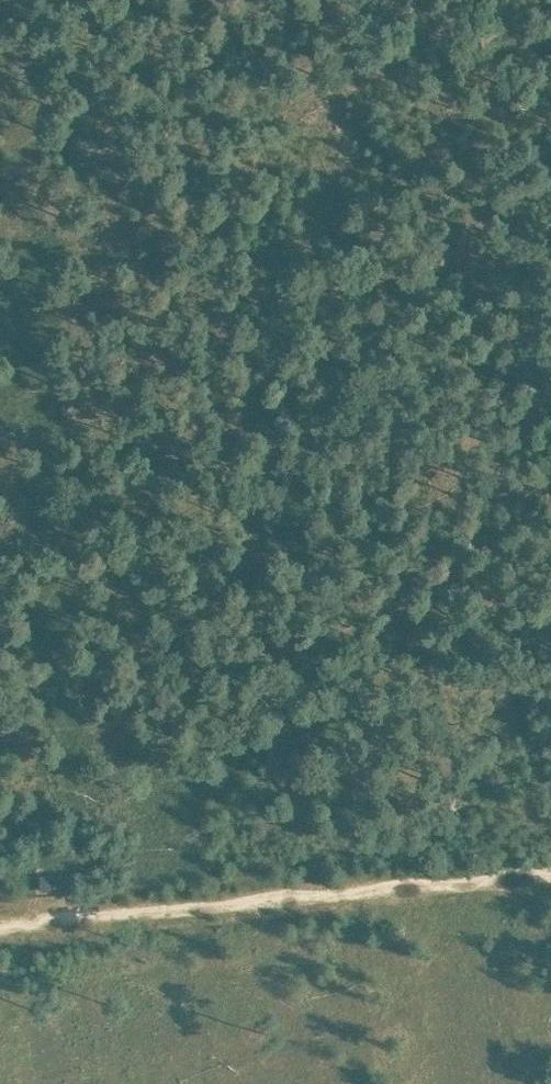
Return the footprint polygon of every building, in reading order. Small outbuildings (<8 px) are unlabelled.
[(39,877),(40,892),(51,892),(51,876),(39,877)] [(52,876),(53,892),(64,891),(63,876),(52,876)]
